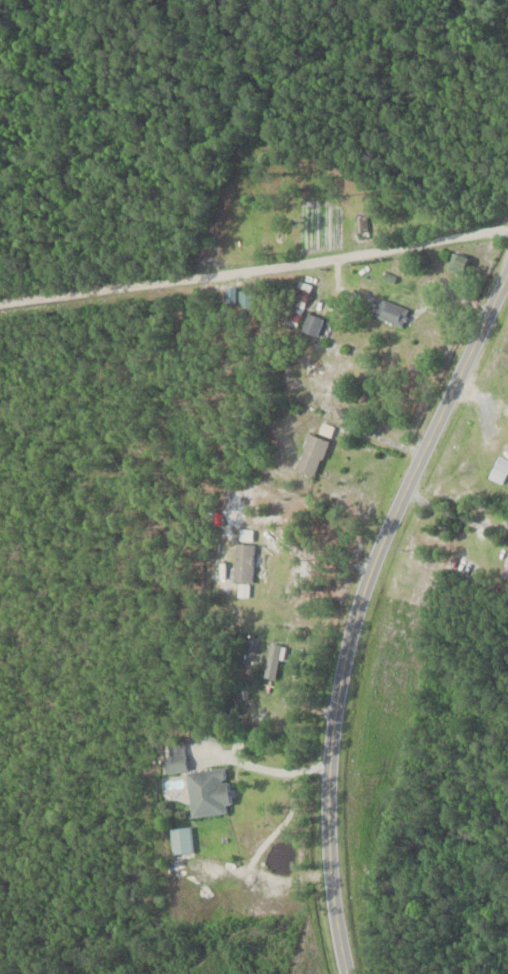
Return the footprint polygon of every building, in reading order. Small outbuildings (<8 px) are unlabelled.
[(287,308),(300,313),(312,284),(299,279),(287,308)] [(237,307),(250,308),(252,291),(238,290),(237,307)] [(401,327),(409,310),(377,296),(369,312),(401,327)] [(303,330),(318,334),(322,317),(307,313),(303,330)] [(295,468),(315,475),(328,439),(308,432),(295,468)] [(507,471),(507,459),(497,454),(487,477),(503,483),(507,471)] [(232,582),(252,583),(253,543),(234,543),(232,582)] [(166,772),(187,770),(183,741),(163,744),(166,772)] [(185,771),(190,816),(230,811),(224,767),(185,771)] [(190,826),(169,828),(171,855),(192,854),(190,826)]
